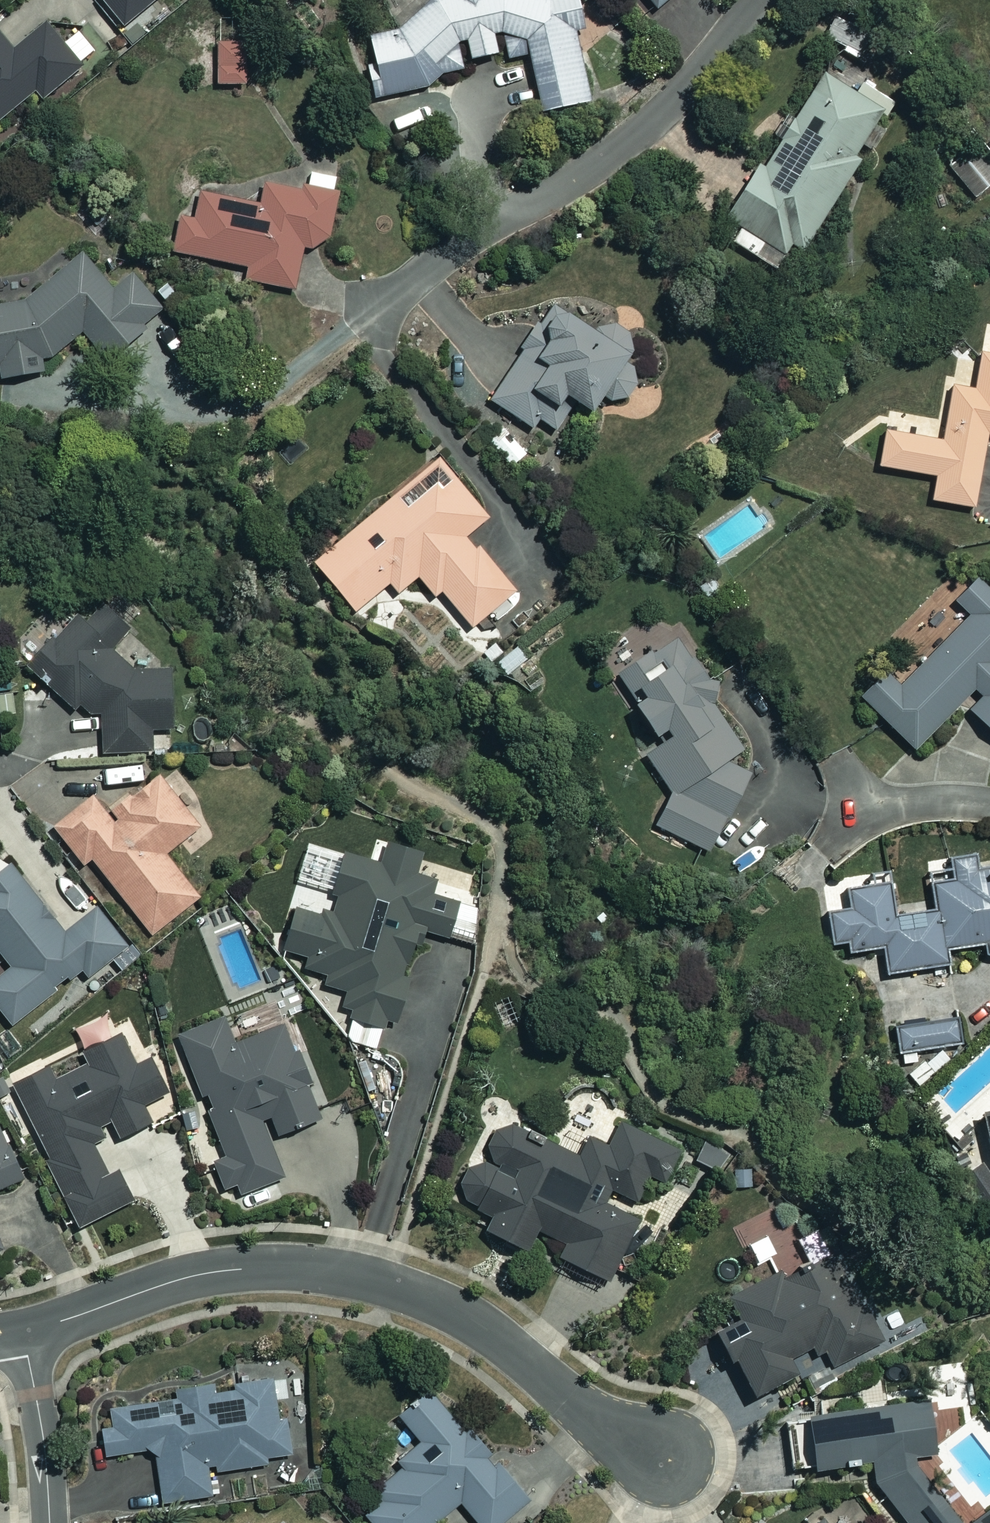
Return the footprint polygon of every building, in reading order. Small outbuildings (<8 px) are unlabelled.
[(123,25),(155,0),(103,0),(123,25)] [(507,59),(529,54),(541,109),(589,98),(574,28),(583,26),(577,0),(431,0),(396,27),(365,33),(371,61),(365,63),(373,96),(433,83),(431,74),(463,67),(456,40),(465,38),(470,57),(497,50),(493,33),(501,32),(507,59)] [(46,22),(12,50),(0,35),(0,116),(33,90),(40,99),(81,66),(46,22)] [(246,40),(216,40),(216,83),(246,83),(246,40)] [(867,148),(879,130),(872,126),(880,113),(887,118),(898,100),(832,57),(762,165),(758,162),(724,213),(741,224),(731,240),(776,269),(792,244),(801,249),(858,161),(851,157),(860,144),(867,148)] [(977,144),(951,164),(977,198),(989,188),(989,161),(977,144)] [(188,212),(180,211),(172,251),(246,266),(243,279),(295,289),(303,251),(328,233),(340,175),(311,169),(308,184),(264,176),(259,200),(193,187),(188,212)] [(126,264),(108,282),(83,256),(57,280),(47,279),(24,305),(0,297),(0,367),(1,367),(2,378),(45,368),(43,357),(83,334),(109,360),(165,307),(126,264)] [(635,378),(634,359),(626,353),(632,346),(631,339),(627,331),(621,324),(612,321),(602,321),(594,330),(553,300),(516,351),(520,354),(490,397),(531,426),(537,418),(552,429),(568,407),(559,401),(565,393),(586,409),(598,393),(606,399),(609,399),(627,391),(635,378)] [(989,432),(989,352),(981,351),(974,388),(952,384),(942,438),(885,429),(879,465),(935,474),(931,498),(974,506),(987,432),(989,432)] [(526,453),(503,428),(489,441),(512,466),(526,453)] [(495,624),(523,601),(466,533),(486,516),(439,458),(314,561),(353,609),(388,580),(396,591),(416,574),(433,594),(439,588),(470,625),(485,612),(495,624)] [(975,576),(953,598),(968,613),(899,683),(883,668),(859,694),(913,747),(973,685),(982,694),(969,708),(989,729),(989,591),(975,576)] [(151,726),(170,726),(171,668),(135,667),(111,646),(130,626),(100,599),(82,619),(74,612),(24,667),(70,708),(75,702),(91,716),(101,705),(100,751),(150,752),(151,726)] [(725,757),(742,747),(710,692),(716,689),(680,628),(614,667),(658,740),(643,749),(667,789),(649,818),(701,849),(748,770),(725,757)] [(539,669),(521,645),(497,662),(515,687),(539,669)] [(197,826),(157,774),(106,813),(91,794),(52,825),(82,863),(91,856),(149,931),(196,894),(163,852),(197,826)] [(391,1028),(419,928),(470,943),(481,907),(432,893),(436,879),(414,873),(420,851),(386,841),(380,860),(342,849),(328,898),(335,900),(332,910),(325,908),(323,915),(292,907),(281,948),(308,956),(305,967),(323,972),(320,982),(345,989),(339,1013),(391,1028)] [(978,867),(975,850),(945,855),(948,877),(928,880),(931,903),(892,909),(887,880),(845,886),(848,908),(825,911),(830,943),(845,941),(846,952),(881,947),(884,972),(949,963),(947,947),(981,942),(982,953),(989,956),(989,865),(978,867)] [(19,875),(10,864),(0,872),(0,953),(10,965),(0,973),(0,1011),(11,1024),(58,987),(54,982),(65,973),(69,979),(81,969),(86,975),(126,945),(95,906),(62,931),(34,895),(39,891),(24,872),(19,875)] [(269,1116),(276,1133),(320,1117),(316,1106),(328,1102),(289,993),(178,1033),(223,1157),(213,1161),(225,1197),(283,1176),(262,1118),(269,1116)] [(893,1026),(897,1052),(901,1051),(903,1063),(916,1060),(914,1050),(963,1041),(959,1015),(893,1026)] [(134,1063),(120,1031),(79,1049),(85,1062),(65,1071),(61,1061),(13,1083),(76,1224),(130,1200),(116,1168),(105,1173),(91,1142),(103,1137),(98,1125),(109,1120),(116,1136),(149,1121),(141,1104),(164,1093),(148,1056),(134,1063)] [(980,1108),(989,1161),(989,1106),(980,1108)] [(472,1158),(455,1194),(490,1210),(482,1226),(525,1246),(533,1229),(561,1242),(556,1254),(608,1278),(637,1217),(602,1201),(609,1186),(637,1200),(645,1183),(664,1192),(684,1148),(621,1118),(609,1143),(588,1134),(578,1156),(501,1120),(481,1162),(472,1158)] [(0,1132),(0,1186),(20,1177),(0,1132)] [(752,1163),(732,1163),(732,1186),(752,1186),(752,1163)] [(985,1163),(961,1174),(977,1208),(989,1202),(989,1174),(985,1163)] [(883,1340),(838,1247),(781,1275),(779,1270),(727,1296),(737,1317),(714,1328),(729,1359),(733,1357),(751,1394),(798,1371),(791,1356),(819,1342),(831,1365),(883,1340)] [(210,1495),(207,1466),(213,1465),(213,1471),(266,1465),(265,1454),(289,1452),(285,1419),(279,1420),(274,1377),(234,1382),(234,1388),(222,1390),(221,1382),(170,1388),(173,1408),(159,1410),(157,1399),(108,1405),(110,1426),(97,1427),(100,1455),(156,1449),(162,1500),(210,1495)] [(383,1496),(363,1512),(372,1522),(430,1522),(458,1500),(478,1522),(498,1522),(527,1498),(431,1384),(395,1414),(418,1443),(371,1482),(383,1496)] [(908,1522),(955,1522),(916,1470),(915,1454),(933,1453),(928,1401),(806,1413),(807,1423),(785,1425),(789,1466),(871,1459),(873,1475),(908,1522)] [(964,1522),(989,1522),(989,1504),(964,1522)]
